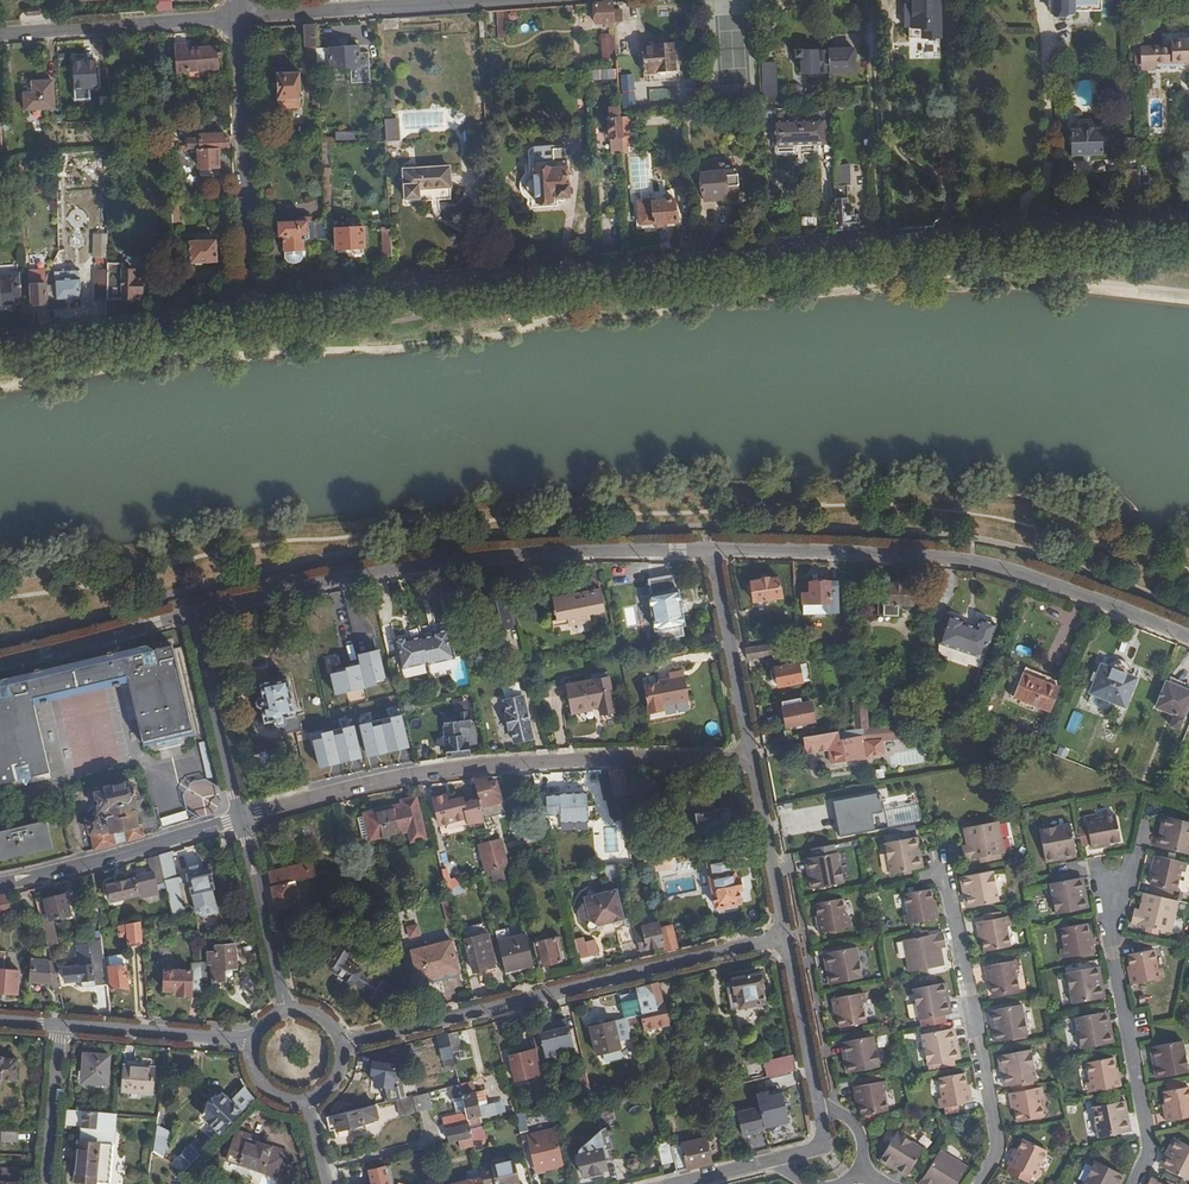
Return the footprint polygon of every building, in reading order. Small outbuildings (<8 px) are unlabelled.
[(170,11),(170,0),(154,0),(155,12),(170,11)] [(913,27),(923,27),(923,37),(941,37),(940,0),(912,0),(913,27)] [(1067,12),(1067,5),(1097,5),(1097,0),(1050,0),(1050,12),(1067,12)] [(613,3),(594,4),(595,24),(614,23),(614,11),(613,3)] [(315,24),(305,25),(309,96),(319,95),(315,24)] [(614,32),(600,32),(600,58),(614,58),(614,32)] [(1170,41),(1170,47),(1139,48),(1140,70),(1171,70),(1171,63),(1188,62),(1188,40),(1170,41)] [(676,72),(674,43),(642,45),(643,74),(676,72)] [(330,70),(360,68),(359,53),(359,46),(329,49),(330,70)] [(176,74),(218,71),(217,50),(185,53),(185,47),(173,47),(176,74)] [(854,49),(829,50),(830,73),(855,72),(854,49)] [(830,73),(829,50),(795,50),(795,56),(801,56),(802,74),(830,73)] [(359,53),(360,68),(360,72),(370,71),(369,52),(359,53)] [(95,60),(71,61),(74,101),(90,100),(89,87),(97,87),(95,60)] [(776,62),(761,62),(762,102),(777,101),(776,62)] [(616,78),(615,67),(586,68),(586,79),(616,78)] [(302,99),(300,72),(275,73),(276,99),(278,99),(279,108),(300,108),(300,99),(302,99)] [(633,73),(621,73),(622,105),(634,105),(633,73)] [(24,109),(54,109),(51,81),(31,82),(32,86),(23,87),(24,109)] [(855,86),(857,98),(866,96),(864,85),(855,86)] [(140,101),(156,102),(156,92),(140,93),(140,101)] [(620,118),(619,109),(610,110),(611,138),(621,137),(620,118)] [(785,147),(793,147),(814,145),(815,143),(825,143),(823,111),(812,112),(812,120),(773,122),(774,145),(785,145),(785,147)] [(397,117),(384,118),(385,141),(399,140),(397,117)] [(630,137),(628,117),(620,118),(621,137),(630,137)] [(108,125),(109,136),(118,136),(118,125),(108,125)] [(1071,154),(1101,153),(1100,129),(1070,130),(1071,154)] [(218,150),(227,150),(227,138),(224,139),(199,139),(187,140),(187,151),(198,151),(218,150)] [(794,154),(793,147),(785,147),(785,145),(774,145),(776,155),(794,154)] [(218,170),(218,150),(198,151),(198,170),(218,170)] [(566,160),(534,162),(534,178),(525,178),(526,194),(536,194),(536,207),(557,206),(557,197),(568,197),(566,160)] [(722,171),(722,164),(711,164),(712,172),(700,173),(702,196),(703,196),(703,201),(714,200),(714,195),(725,194),(725,191),(737,190),(735,170),(722,171)] [(452,199),(451,167),(402,169),(404,202),(452,199)] [(862,172),(853,174),(855,190),(864,189),(862,172)] [(845,173),(833,174),(835,231),(859,229),(858,215),(852,214),(851,208),(847,208),(846,198),(842,198),(841,185),(845,186),(845,173)] [(652,201),(652,200),(637,201),(640,224),(654,223),(652,201)] [(656,224),(657,227),(667,227),(667,224),(677,222),(676,200),(652,201),(654,223),(655,224),(656,224)] [(183,230),(183,203),(171,203),(172,230),(183,230)] [(307,221),(277,222),(277,236),(283,236),(283,251),(301,249),(301,240),(307,239),(307,222),(307,221)] [(307,239),(325,238),(325,228),(325,221),(307,222),(307,239)] [(363,227),(336,228),(337,249),(352,249),(352,254),(362,254),(363,248),(364,248),(363,227)] [(383,256),(392,256),(391,230),(382,230),(383,256)] [(92,232),(91,249),(106,249),(106,232),(92,232)] [(189,264),(216,263),(215,241),(179,242),(179,260),(189,260),(189,264)] [(109,265),(108,298),(141,299),(141,276),(134,275),(134,271),(123,271),(123,264),(108,264),(109,265)] [(96,298),(108,298),(109,265),(96,265),(96,298)] [(39,323),(49,323),(46,298),(45,287),(45,283),(47,279),(51,267),(31,268),(32,304),(38,304),(39,323)] [(45,287),(46,298),(54,298),(55,301),(80,300),(79,271),(54,272),(55,279),(55,287),(45,287)] [(20,273),(4,273),(4,279),(0,279),(0,302),(21,301),(20,273)] [(55,279),(47,279),(45,283),(45,287),(55,287),(55,279)] [(163,310),(173,309),(173,288),(163,288),(163,310)] [(609,574),(610,582),(618,581),(617,572),(609,574)] [(678,590),(675,576),(653,580),(656,594),(652,595),(659,630),(662,630),(663,639),(687,635),(685,625),(687,624),(686,612),(688,611),(686,602),(684,602),(682,590),(678,590)] [(781,577),(753,582),(753,585),(750,585),(751,594),(755,594),(756,601),(785,596),(781,577)] [(828,602),(828,611),(840,611),(838,580),(813,580),(813,593),(806,593),(807,603),(828,602)] [(887,603),(902,603),(915,604),(916,584),(887,583),(887,603)] [(556,614),(556,621),(568,618),(569,625),(590,620),(590,615),(605,612),(601,589),(553,599),(554,609),(553,609),(554,614),(556,614)] [(465,605),(462,592),(454,594),(457,608),(465,605)] [(521,625),(513,593),(505,594),(514,627),(521,625)] [(514,627),(505,594),(484,598),(491,632),(514,627)] [(808,612),(828,611),(828,602),(807,603),(808,612)] [(902,615),(902,603),(887,603),(881,602),(880,614),(902,615)] [(944,640),(988,656),(999,622),(984,617),(981,625),(968,622),(969,618),(953,612),(944,640)] [(568,618),(556,621),(551,622),(553,633),(571,630),(569,625),(568,618)] [(426,645),(430,668),(456,663),(450,634),(440,636),(441,640),(434,641),(425,643),(426,645)] [(895,649),(901,649),(904,644),(901,637),(896,637),(892,643),(895,649)] [(150,643),(118,651),(116,649),(111,651),(111,652),(85,659),(45,669),(45,667),(39,668),(39,670),(7,678),(4,683),(2,686),(0,687),(0,755),(7,783),(26,779),(29,781),(33,784),(35,779),(38,776),(55,771),(39,704),(41,703),(46,702),(47,704),(53,703),(52,701),(93,691),(118,684),(119,686),(125,685),(124,683),(132,681),(134,687),(139,706),(142,717),(148,743),(152,742),(160,740),(163,744),(174,741),(185,738),(184,735),(193,732),(196,732),(177,648),(175,644),(158,648),(154,645),(150,643)] [(781,644),(748,649),(750,659),(777,654),(783,654),(781,644)] [(431,671),(430,668),(426,645),(410,648),(409,646),(404,647),(410,675),(431,671)] [(185,646),(177,648),(196,732),(204,730),(185,646)] [(405,676),(410,675),(404,647),(399,648),(405,676)] [(384,683),(378,649),(356,653),(362,686),(384,683)] [(799,664),(798,651),(783,654),(777,654),(779,668),(777,668),(773,671),(774,679),(780,681),(781,687),(804,683),(801,664),(799,664)] [(1135,672),(1134,667),(1133,665),(1129,661),(1127,660),(1125,659),(1122,659),(1119,659),(1116,660),(1112,663),(1111,667),(1134,676),(1135,672)] [(1111,667),(1104,664),(1093,693),(1095,694),(1117,702),(1129,707),(1140,679),(1134,676),(1111,667)] [(270,675),(268,667),(256,670),(262,695),(258,697),(255,701),(256,707),(258,707),(262,725),(273,722),(275,725),(278,725),(281,723),(281,719),(302,714),(299,698),(297,699),(290,671),(270,675)] [(1027,668),(1024,673),(1061,688),(1063,682),(1027,668)] [(668,672),(669,679),(684,676),(683,670),(668,672)] [(590,675),(591,680),(609,678),(608,672),(590,675)] [(1061,688),(1024,673),(1021,672),(1012,695),(1052,711),(1061,688)] [(684,676),(669,679),(658,681),(658,684),(646,686),(650,712),(663,710),(663,705),(688,700),(684,676)] [(1175,677),(1172,683),(1186,689),(1188,683),(1175,677)] [(609,678),(591,680),(566,684),(571,712),(598,708),(599,713),(615,710),(609,678)] [(337,682),(326,682),(327,701),(338,701),(337,682)] [(520,682),(503,686),(506,700),(523,696),(520,682)] [(1181,729),(1188,710),(1188,690),(1186,689),(1172,683),(1170,683),(1159,708),(1176,715),(1172,726),(1181,729)] [(813,702),(813,697),(812,694),(784,700),(788,725),(817,721),(813,702)] [(1117,702),(1095,694),(1092,703),(1113,711),(1117,702)] [(523,696),(506,700),(509,712),(507,712),(511,730),(514,730),(517,742),(534,738),(525,696),(523,696)] [(468,711),(467,700),(457,701),(457,713),(468,711)] [(879,727),(898,725),(897,716),(870,718),(869,702),(856,703),(858,729),(868,728),(879,727)] [(450,758),(471,755),(470,744),(478,743),(476,727),(472,728),(469,711),(468,711),(457,713),(444,716),(447,739),(451,739),(452,746),(448,747),(450,758)] [(400,712),(306,733),(314,772),(409,751),(400,712)] [(904,737),(902,724),(898,725),(879,727),(880,739),(886,738),(904,737)] [(879,727),(868,728),(870,740),(880,739),(879,727)] [(888,750),(886,738),(880,739),(870,740),(868,728),(858,729),(806,737),(809,751),(824,749),(826,767),(829,770),(851,766),(850,759),(859,758),(861,754),(872,753),(874,756),(885,754),(888,750)] [(765,734),(766,743),(784,740),(782,731),(765,734)] [(207,775),(213,774),(205,741),(199,743),(207,775)] [(604,776),(611,806),(621,805),(620,801),(613,774),(604,776)] [(484,778),(471,780),(477,801),(483,820),(505,814),(501,794),(498,794),(494,783),(487,785),(484,778)] [(130,840),(142,836),(138,823),(135,812),(131,813),(128,802),(131,801),(134,803),(137,803),(139,802),(141,797),(138,795),(136,786),(130,783),(106,788),(107,792),(97,794),(98,801),(94,808),(87,819),(96,850),(116,844),(113,830),(119,829),(126,827),(130,840)] [(589,793),(564,794),(563,795),(551,796),(552,813),(563,813),(563,820),(591,819),(589,793)] [(836,802),(843,843),(862,840),(889,834),(880,793),(836,802)] [(483,820),(477,801),(463,805),(461,798),(446,802),(445,796),(430,800),(438,826),(465,818),(467,825),(483,820)] [(366,819),(372,841),(372,842),(408,833),(411,843),(424,839),(413,801),(400,804),(401,808),(365,817),(366,819)] [(714,802),(697,805),(698,813),(703,835),(730,829),(726,809),(715,810),(714,802)] [(614,821),(624,819),(621,805),(611,806),(614,821)] [(189,818),(187,811),(161,819),(164,826),(189,818)] [(1093,847),(1101,846),(1101,843),(1121,839),(1116,813),(1096,817),(1087,819),(1088,824),(1079,826),(1083,844),(1092,842),(1093,847)] [(1163,846),(1188,853),(1188,821),(1166,815),(1163,826),(1168,827),(1163,846)] [(361,844),(372,841),(366,819),(356,822),(361,844)] [(966,858),(983,855),(993,853),(1006,851),(1000,819),(964,827),(968,844),(964,845),(966,858)] [(1048,861),(1057,859),(1057,854),(1077,850),(1071,822),(1041,828),(1048,861)] [(55,851),(48,823),(0,834),(0,862),(55,851)] [(1158,845),(1163,846),(1168,827),(1163,826),(1158,845)] [(740,843),(745,844),(748,839),(746,834),(740,834),(738,838),(740,843)] [(892,872),(920,867),(917,848),(922,847),(920,835),(887,842),(892,872)] [(500,839),(490,842),(498,868),(502,867),(509,866),(500,839)] [(498,868),(490,842),(480,845),(487,870),(491,870),(498,868)] [(917,848),(920,867),(925,866),(922,847),(917,848)] [(1057,854),(1057,859),(1078,855),(1077,850),(1057,854)] [(173,851),(161,855),(167,879),(175,877),(179,876),(173,851)] [(840,851),(812,857),(815,877),(811,878),(813,888),(846,882),(840,851)] [(1007,857),(1006,851),(993,853),(994,859),(1007,857)] [(1178,889),(1184,870),(1186,860),(1158,853),(1156,863),(1158,863),(1152,882),(1178,889)] [(161,855),(151,858),(154,871),(138,875),(139,878),(136,879),(135,878),(109,886),(113,902),(140,895),(140,893),(143,892),(144,896),(160,891),(160,889),(169,887),(167,879),(161,855)] [(671,857),(645,860),(648,871),(672,868),(671,857)] [(709,862),(713,877),(725,874),(727,881),(738,879),(732,857),(709,862)] [(275,888),(298,882),(299,882),(319,877),(315,861),(272,873),(275,888)] [(207,869),(206,862),(191,866),(192,869),(188,870),(193,893),(195,893),(199,909),(204,914),(218,911),(212,888),(215,888),(210,868),(207,869)] [(611,879),(621,877),(619,864),(608,866),(611,879)] [(498,868),(491,870),(493,879),(504,877),(502,867),(498,868)] [(968,885),(972,905),(1000,899),(994,869),(962,875),(964,885),(968,885)] [(725,874),(713,877),(719,906),(742,901),(739,889),(742,886),(741,881),(738,879),(727,881),(725,874)] [(300,886),(322,880),(321,876),(319,877),(299,882),(300,886)] [(1080,876),(1051,882),(1057,913),(1090,906),(1088,896),(1084,897),(1080,876)] [(1088,896),(1084,876),(1080,876),(1084,897),(1088,896)] [(167,879),(169,887),(175,916),(184,914),(175,877),(167,879)] [(450,880),(452,888),(462,883),(460,877),(450,880)] [(303,904),(298,882),(275,888),(280,909),(296,905),(302,904),(303,904)] [(465,891),(462,883),(452,888),(448,890),(447,891),(450,898),(465,891)] [(623,944),(638,940),(632,915),(628,897),(620,899),(618,890),(616,886),(605,888),(603,891),(600,892),(597,890),(585,894),(586,900),(583,900),(579,908),(581,917),(590,922),(590,925),(594,928),(597,927),(599,923),(604,922),(606,918),(610,918),(617,922),(620,922),(623,917),(625,917),(626,926),(619,928),(623,944)] [(910,912),(911,921),(939,916),(938,907),(936,907),(932,887),(906,892),(910,912)] [(628,897),(625,888),(618,890),(620,899),(628,897)] [(1172,931),(1180,900),(1178,900),(1146,892),(1141,908),(1138,907),(1134,921),(1150,925),(1161,928),(1172,931)] [(52,920),(66,916),(73,915),(69,901),(68,894),(47,899),(48,904),(52,920)] [(0,896),(0,914),(11,912),(7,895),(0,896)] [(820,930),(849,925),(847,916),(844,897),(818,901),(821,921),(819,921),(820,930)] [(73,915),(66,916),(67,920),(78,917),(73,900),(69,901),(73,915)] [(52,920),(48,904),(41,907),(44,922),(52,920)] [(1000,911),(986,913),(987,919),(1001,916),(1000,911)] [(659,945),(660,951),(667,950),(661,926),(660,921),(644,925),(641,913),(632,915),(638,940),(640,949),(659,945)] [(1001,916),(987,919),(978,921),(979,930),(982,930),(986,950),(1012,945),(1007,925),(1005,915),(1001,916)] [(142,922),(118,927),(120,936),(128,935),(129,942),(144,941),(142,922)] [(1066,947),(1068,956),(1096,950),(1094,941),(1092,941),(1088,922),(1062,927),(1066,947)] [(377,932),(377,923),(365,924),(366,932),(377,932)] [(406,926),(409,938),(421,935),(418,923),(406,926)] [(661,926),(667,950),(678,947),(672,924),(661,926)] [(1160,933),(1161,928),(1150,925),(1149,931),(1160,933)] [(929,934),(918,936),(905,939),(911,970),(944,963),(942,946),(946,946),(944,931),(929,934)] [(472,971),(495,966),(487,933),(465,939),(472,971)] [(500,942),(507,971),(536,963),(529,935),(500,942)] [(563,959),(557,936),(535,941),(542,964),(563,959)] [(595,936),(575,939),(577,957),(598,955),(595,936)] [(93,953),(94,964),(106,962),(103,939),(90,941),(91,953),(93,953)] [(348,958),(353,947),(345,941),(331,962),(340,967),(337,971),(356,983),(357,981),(364,985),(363,987),(376,995),(387,978),(374,970),(371,974),(363,970),(364,968),(348,958)] [(214,980),(226,978),(225,968),(223,952),(237,951),(236,942),(215,944),(215,950),(208,951),(209,963),(212,963),(214,980)] [(457,970),(451,942),(412,950),(418,979),(457,970)] [(833,971),(828,971),(830,982),(863,976),(857,946),(829,950),(833,971)] [(824,951),(828,971),(833,971),(829,950),(824,951)] [(238,967),(237,951),(223,952),(225,968),(236,967),(238,967)] [(1163,981),(1161,971),(1157,951),(1131,956),(1135,976),(1132,976),(1134,986),(1163,981)] [(79,954),(79,961),(75,962),(76,966),(94,964),(93,953),(91,953),(79,954)] [(125,953),(111,954),(113,964),(112,964),(114,988),(130,987),(127,963),(126,963),(125,953)] [(59,955),(53,956),(58,974),(64,973),(59,955)] [(1020,988),(1017,969),(1015,960),(987,966),(989,974),(990,974),(994,993),(1020,988)] [(83,987),(108,985),(106,962),(94,964),(76,966),(66,967),(68,982),(82,980),(83,987)] [(54,1000),(65,1001),(59,979),(59,978),(54,978),(54,971),(50,971),(50,965),(31,963),(30,986),(55,988),(54,1000)] [(204,994),(201,963),(191,964),(192,971),(194,995),(204,994)] [(1074,1002),(1102,997),(1098,977),(1102,976),(1100,965),(1098,965),(1093,966),(1067,971),(1074,1002)] [(225,968),(226,978),(237,977),(236,967),(225,968)] [(19,993),(21,971),(0,970),(0,992),(19,993)] [(194,995),(192,971),(164,972),(165,992),(178,991),(178,998),(194,997),(194,995)] [(766,1000),(760,972),(739,975),(737,978),(728,979),(732,1006),(766,1000)] [(1098,977),(1102,997),(1107,996),(1102,976),(1098,977)] [(659,982),(637,987),(637,991),(639,998),(642,1013),(645,1027),(668,1022),(659,982)] [(921,1018),(948,1013),(944,993),(949,993),(947,982),(915,987),(921,1018)] [(639,998),(637,991),(622,995),(623,1002),(639,998)] [(863,1000),(861,991),(833,996),(834,1005),(837,1005),(841,1025),(867,1020),(863,1000)] [(944,993),(948,1013),(952,1012),(949,993),(944,993)] [(639,998),(623,1002),(627,1017),(628,1016),(642,1013),(639,998)] [(1023,1003),(996,1008),(1000,1029),(995,1030),(997,1040),(1029,1034),(1023,1003)] [(1169,1004),(1152,1006),(1153,1017),(1170,1015),(1169,1004)] [(1000,1029),(996,1008),(991,1009),(995,1030),(1000,1029)] [(1109,1010),(1105,1011),(1109,1032),(1114,1031),(1109,1010)] [(1109,1032),(1105,1011),(1075,1017),(1082,1047),(1116,1041),(1114,1031),(1109,1032)] [(620,1040),(633,1037),(628,1016),(627,1017),(591,1025),(597,1053),(621,1047),(620,1040)] [(548,1055),(564,1052),(575,1049),(568,1018),(541,1025),(548,1055)] [(954,1048),(951,1028),(922,1033),(928,1063),(961,1057),(959,1047),(954,1048)] [(956,1028),(951,1028),(954,1048),(959,1047),(956,1028)] [(458,1030),(447,1032),(452,1052),(462,1049),(458,1030)] [(437,1035),(443,1058),(453,1056),(452,1052),(447,1032),(437,1035)] [(874,1034),(846,1040),(850,1059),(846,1060),(848,1072),(880,1065),(874,1034)] [(437,1035),(430,1037),(436,1060),(443,1058),(437,1035)] [(1157,1047),(1160,1067),(1156,1068),(1158,1079),(1188,1073),(1188,1068),(1184,1042),(1157,1047)] [(1006,1064),(1010,1084),(1037,1078),(1031,1048),(999,1054),(1001,1064),(1006,1064)] [(552,1104),(539,1049),(509,1055),(515,1080),(530,1077),(538,1107),(552,1104)] [(565,1056),(564,1052),(548,1055),(549,1060),(565,1056)] [(798,1068),(795,1052),(765,1059),(769,1075),(772,1074),(798,1068)] [(111,1056),(84,1054),(81,1083),(86,1083),(86,1087),(101,1089),(102,1085),(108,1085),(111,1056)] [(453,1056),(443,1058),(445,1065),(423,1071),(428,1091),(441,1088),(460,1083),(453,1056)] [(1092,1081),(1094,1090),(1122,1085),(1121,1076),(1120,1076),(1115,1056),(1089,1062),(1092,1081)] [(4,1082),(4,1080),(17,1081),(18,1060),(4,1059),(4,1057),(0,1057),(0,1082),(4,1082)] [(395,1065),(373,1062),(370,1074),(375,1075),(374,1084),(391,1087),(395,1065)] [(154,1067),(124,1064),(122,1091),(152,1094),(154,1067)] [(1005,1085),(1010,1084),(1006,1064),(1001,1064),(1005,1085)] [(945,1105),(958,1103),(973,1100),(972,1091),(969,1092),(965,1072),(940,1077),(944,1096),(945,1105)] [(616,1088),(613,1074),(600,1077),(601,1081),(591,1083),(593,1093),(610,1089),(616,1088)] [(657,1078),(642,1081),(646,1096),(661,1093),(657,1078)] [(885,1088),(883,1079),(855,1085),(857,1094),(859,1094),(863,1113),(889,1108),(885,1088)] [(1186,1088),(1185,1080),(1167,1084),(1168,1091),(1186,1088)] [(460,1084),(463,1096),(466,1112),(469,1124),(497,1117),(494,1105),(490,1106),(481,1108),(478,1094),(477,1091),(475,1092),(473,1081),(460,1084)] [(460,1083),(441,1088),(442,1092),(448,1091),(451,1099),(453,1099),(463,1096),(460,1084),(460,1083)] [(249,1091),(246,1086),(229,1103),(221,1096),(205,1113),(224,1129),(254,1097),(249,1091)] [(1039,1087),(1011,1092),(1012,1101),(1015,1101),(1019,1121),(1045,1116),(1041,1097),(1039,1087)] [(1188,1117),(1188,1087),(1186,1088),(1168,1091),(1164,1092),(1168,1112),(1165,1113),(1167,1122),(1188,1117)] [(593,1093),(593,1094),(595,1103),(612,1098),(610,1089),(593,1093)] [(757,1093),(760,1106),(765,1127),(789,1122),(783,1093),(769,1096),(768,1090),(757,1093)] [(414,1095),(417,1111),(432,1107),(428,1091),(414,1095)] [(487,1092),(478,1094),(481,1108),(490,1106),(487,1092)] [(414,1095),(396,1099),(400,1114),(403,1113),(404,1115),(417,1111),(414,1095)] [(453,1099),(457,1114),(466,1112),(463,1096),(453,1099)] [(675,1111),(672,1097),(662,1100),(665,1113),(675,1111)] [(1101,1136),(1128,1131),(1124,1112),(1129,1111),(1127,1099),(1094,1105),(1101,1136)] [(493,1102),(494,1105),(497,1117),(505,1115),(501,1100),(493,1102)] [(959,1111),(958,1103),(945,1105),(947,1113),(959,1111)] [(378,1118),(375,1105),(327,1117),(330,1130),(338,1128),(338,1129),(364,1123),(364,1121),(378,1118)] [(760,1106),(738,1111),(743,1135),(766,1130),(765,1127),(760,1106)] [(113,1128),(114,1113),(68,1110),(67,1125),(82,1127),(77,1181),(111,1183),(116,1128),(113,1128)] [(527,1110),(516,1113),(517,1116),(524,1146),(532,1144),(530,1134),(529,1129),(531,1128),(527,1110)] [(1124,1112),(1128,1131),(1133,1130),(1129,1111),(1124,1112)] [(444,1117),(449,1142),(460,1139),(472,1136),(470,1128),(469,1124),(466,1112),(457,1114),(444,1117)] [(169,1149),(173,1132),(157,1124),(154,1145),(153,1150),(164,1158),(166,1148),(169,1149)] [(483,1138),(488,1136),(485,1124),(470,1128),(472,1136),(473,1140),(483,1138)] [(614,1145),(609,1125),(606,1126),(581,1146),(578,1154),(577,1154),(582,1173),(587,1171),(588,1176),(602,1172),(602,1168),(606,1167),(602,1148),(607,1147),(614,1145)] [(557,1127),(530,1134),(532,1144),(538,1169),(565,1163),(557,1127)] [(224,1157),(263,1168),(265,1160),(279,1165),(282,1166),(287,1149),(256,1139),(257,1136),(233,1128),(224,1157)] [(881,1160),(890,1165),(893,1160),(910,1171),(925,1147),(899,1130),(881,1160)] [(18,1140),(18,1132),(2,1131),(2,1140),(18,1140)] [(472,1136),(460,1139),(462,1148),(474,1145),(473,1140),(472,1136)] [(675,1157),(678,1168),(711,1160),(707,1144),(712,1143),(712,1139),(706,1140),(705,1136),(672,1143),(675,1157)] [(664,1160),(675,1157),(672,1143),(670,1137),(659,1139),(664,1160)] [(485,1147),(483,1138),(473,1140),(474,1145),(475,1149),(483,1147),(485,1147)] [(1010,1164),(1035,1176),(1039,1168),(1048,1150),(1025,1138),(1016,1156),(1014,1155),(1010,1164)] [(1165,1167),(1188,1180),(1188,1145),(1175,1138),(1170,1147),(1174,1150),(1165,1167)] [(190,1145),(172,1164),(183,1171),(203,1152),(198,1147),(195,1149),(190,1145)] [(1161,1165),(1165,1167),(1174,1150),(1170,1147),(1161,1165)] [(934,1160),(928,1170),(920,1183),(921,1183),(956,1183),(967,1166),(941,1149),(934,1160)] [(480,1167),(482,1176),(484,1183),(513,1183),(519,1182),(513,1158),(493,1163),(493,1164),(480,1167)] [(928,1170),(934,1160),(930,1158),(924,1167),(928,1170)] [(265,1160),(263,1168),(276,1173),(279,1165),(265,1160)] [(893,1160),(890,1165),(907,1176),(910,1171),(893,1160)] [(1118,1183),(1120,1183),(1122,1183),(1127,1175),(1097,1160),(1085,1183),(1118,1183)] [(390,1183),(385,1165),(369,1169),(373,1183),(390,1183)] [(18,1170),(0,1169),(0,1177),(18,1178),(18,1170)] [(32,1179),(33,1171),(18,1170),(18,1178),(32,1179)] [(482,1176),(453,1183),(484,1183),(482,1176)]
